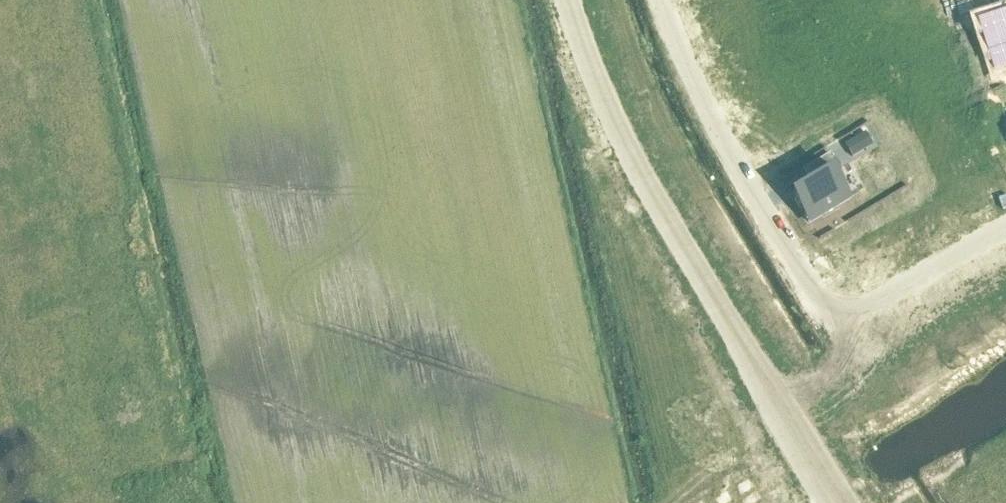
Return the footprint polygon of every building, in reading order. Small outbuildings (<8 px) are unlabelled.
[(983,29),(998,72),(1005,69),(1005,22),(983,29)] [(864,135),(844,147),(852,159),(872,147),(864,135)] [(811,187),(792,198),(808,225),(822,216),(823,218),(837,210),(836,208),(849,200),(833,174),(838,171),(829,157),(802,173),(811,187)]
